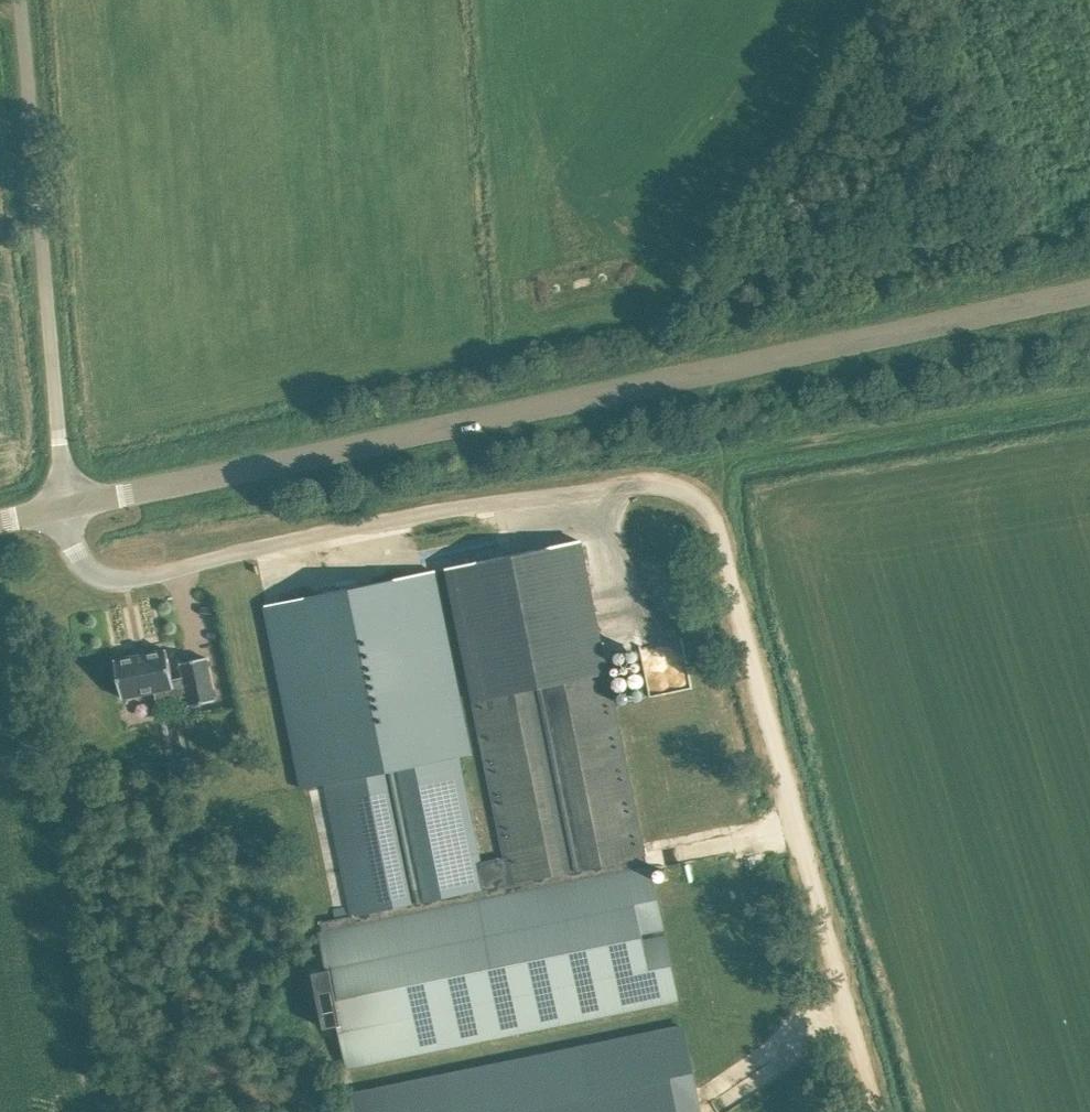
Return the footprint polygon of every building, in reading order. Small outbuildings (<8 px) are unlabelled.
[(447,568),(473,700),(609,672),(582,540),(447,568)] [(307,597),(266,605),(302,787),(325,782),(461,756),(472,753),(436,570),(374,583),(307,597)] [(207,656),(182,661),(185,675),(173,678),(167,648),(115,659),(123,697),(155,690),(157,702),(189,695),(191,705),(216,699),(207,656)] [(322,919),(324,930),(320,931),(347,1068),(680,1002),(652,862),(648,863),(609,672),(473,700),(505,855),(481,861),(461,756),(325,782),(351,914),(322,919)] [(356,1091),(361,1111),(699,1111),(681,1024),(356,1091)]
